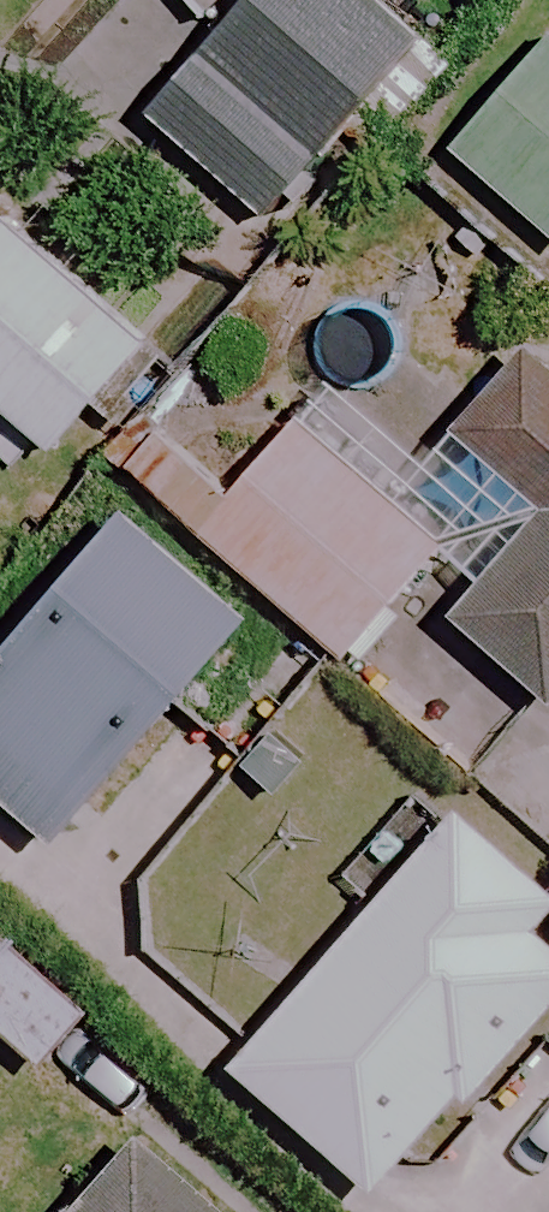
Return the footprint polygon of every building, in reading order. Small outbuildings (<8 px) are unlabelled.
[(366,0),(252,0),(146,123),(260,222),(415,43),(366,0)] [(540,37),(445,146),(548,237),(548,44),(540,37)] [(0,231),(0,417),(46,456),(137,347),(0,231)] [(369,340),(298,420),(196,534),(338,661),(435,552),(440,556),(474,588),(446,619),(547,710),(548,708),(548,377),(526,356),(464,424),(369,340)] [(120,519),(0,660),(0,807),(50,850),(243,623),(120,519)] [(459,817),(231,1068),(373,1197),(548,1003),(548,945),(532,930),(548,911),(548,899),(459,817)] [(0,943),(0,1044),(35,1075),(85,1018),(0,943)] [(138,1140),(77,1211),(223,1211),(138,1140)]
